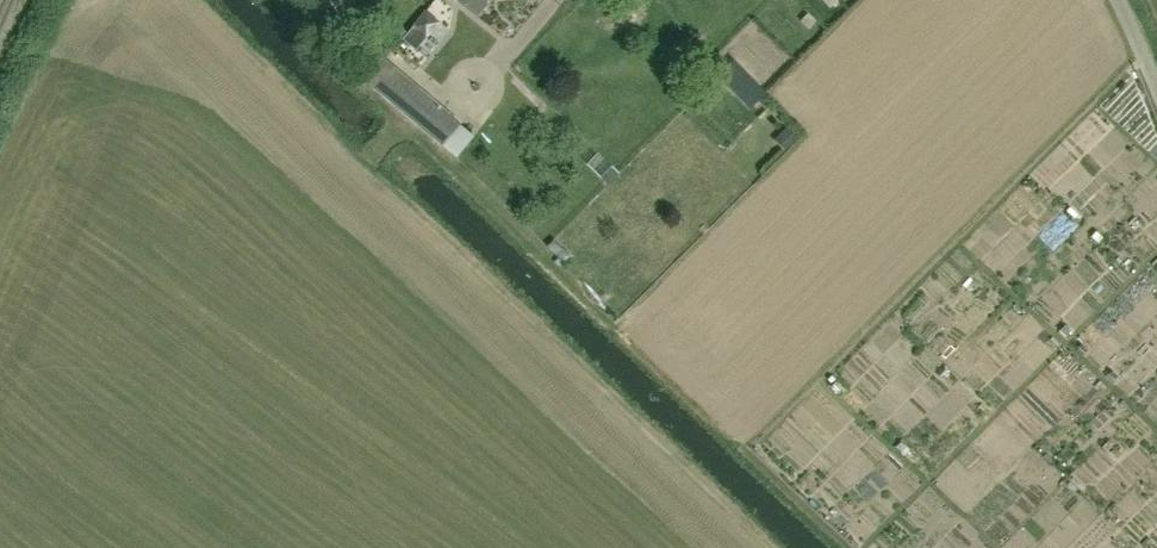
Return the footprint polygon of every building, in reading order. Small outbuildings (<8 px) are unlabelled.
[(476,17),(491,0),(456,0),(476,17)] [(403,39),(416,50),(439,22),(426,11),(403,39)] [(457,123),(366,44),(348,66),(439,145),(457,123)] [(720,55),(708,67),(717,77),(728,68),(729,66),(720,55)] [(728,68),(717,77),(749,110),(766,94),(734,61),(729,66),(728,68)] [(463,152),(482,131),(469,119),(450,140),(463,152)] [(780,135),(790,146),(800,136),(791,126),(780,135)]
